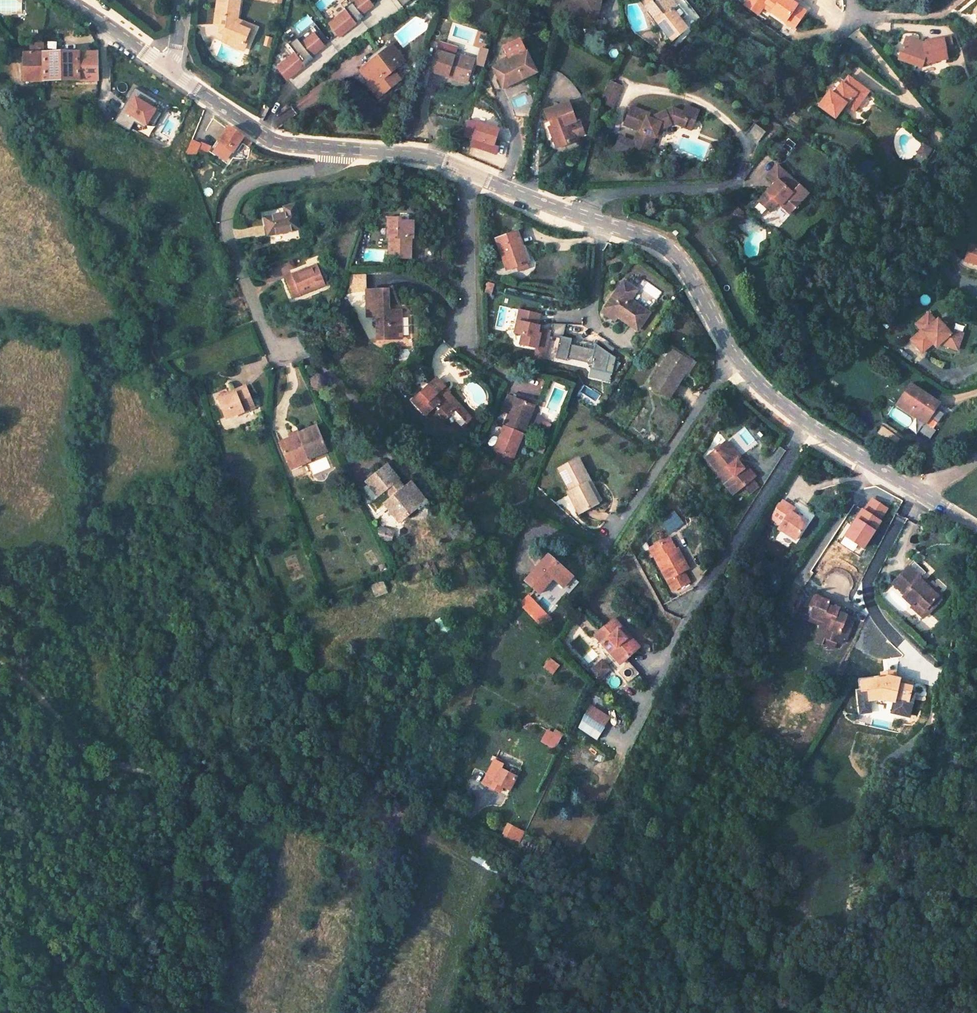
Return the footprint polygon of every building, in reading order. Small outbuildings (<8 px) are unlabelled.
[(214,25),(224,30),(224,38),(242,47),(250,32),(236,25),(237,20),(241,3),(227,0),(219,0),(214,25)] [(372,6),(367,0),(348,0),(350,3),(343,9),(345,11),(328,24),(338,37),(360,20),(358,17),(360,15),(372,6)] [(348,0),(345,0),(339,4),(343,9),(350,3),(348,0)] [(556,12),(594,21),(599,0),(560,0),(556,12)] [(675,0),(657,0),(655,1),(654,0),(642,0),(673,39),(689,27),(674,8),(679,5),(675,0)] [(793,30),(806,11),(790,0),(758,0),(764,4),(772,10),(770,14),(793,30)] [(800,0),(790,0),(806,11),(809,7),(800,0)] [(236,25),(250,32),(252,28),(237,20),(236,25)] [(300,44),(313,34),(308,28),(295,38),(300,44)] [(310,57),(328,42),(319,29),(313,34),(300,44),(295,38),(287,45),(294,53),(276,68),(286,80),(304,65),(302,63),(310,57)] [(225,44),(240,52),(242,47),(224,38),(225,44)] [(924,46),(917,44),(917,42),(905,38),(897,62),(919,69),(922,65),(945,66),(944,55),(944,44),(924,44),(924,46)] [(537,78),(524,43),(507,48),(513,64),(497,69),(504,90),(537,78)] [(400,63),(389,48),(362,69),(374,84),(371,87),(379,97),(401,80),(392,69),(400,63)] [(456,55),(438,49),(432,68),(468,80),(474,61),(456,55)] [(474,61),(476,56),(458,50),(456,55),(474,61)] [(97,80),(97,52),(42,55),(43,82),(97,80)] [(42,55),(23,55),(23,82),(43,82),(42,55)] [(304,65),(312,59),(310,57),(302,63),(304,65)] [(849,74),(835,92),(831,89),(820,103),(836,116),(846,104),(856,111),(871,91),(849,74)] [(620,87),(607,81),(598,102),(611,108),(620,87)] [(133,88),(114,122),(129,131),(134,122),(144,128),(147,122),(154,125),(161,113),(152,108),(156,101),(133,88)] [(639,132),(633,151),(650,156),(655,137),(657,138),(660,127),(673,120),(683,123),(685,115),(692,116),(695,105),(684,102),(681,109),(671,107),(653,117),(652,121),(647,120),(648,113),(630,108),(624,128),(639,132)] [(572,124),(565,103),(542,112),(545,122),(547,121),(549,127),(545,128),(548,137),(550,136),(553,147),(571,142),(570,139),(577,137),(579,134),(576,126),(574,125),(566,127),(566,126),(572,124)] [(692,116),(685,115),(683,123),(690,125),(692,116)] [(501,130),(468,120),(462,137),(471,140),(469,147),(497,156),(500,148),(496,146),(501,130)] [(758,140),(762,133),(752,126),(748,134),(758,140)] [(243,137),(229,127),(220,138),(235,149),(243,137)] [(189,141),(184,151),(193,153),(197,145),(199,141),(191,137),(189,141)] [(214,148),(199,141),(197,145),(212,152),(214,148)] [(919,152),(927,158),(933,150),(924,144),(919,152)] [(628,150),(614,146),(612,153),(627,157),(628,150)] [(791,212),(803,199),(810,191),(778,163),(768,175),(775,181),(759,200),(772,211),(781,202),(791,212)] [(299,202),(266,209),(272,232),(304,226),(299,202)] [(403,219),(392,218),(392,259),(411,260),(411,248),(421,248),(421,238),(415,238),(415,227),(409,227),(410,223),(402,223),(403,219)] [(517,228),(495,236),(506,269),(528,261),(517,228)] [(968,241),(962,258),(976,264),(976,244),(968,241)] [(320,263),(286,277),(295,299),(330,284),(320,263)] [(627,281),(607,308),(621,318),(636,329),(650,310),(634,299),(640,290),(627,281)] [(390,291),(370,290),(371,316),(380,316),(380,340),(403,341),(403,316),(391,315),(390,291)] [(621,318),(607,308),(604,313),(617,323),(621,318)] [(534,358),(544,360),(549,335),(537,333),(538,329),(538,325),(536,325),(538,314),(518,310),(514,333),(521,335),(519,345),(536,348),(534,358)] [(944,330),(930,316),(918,326),(924,333),(913,344),(926,356),(938,345),(958,352),(961,339),(951,336),(945,329),(944,330)] [(564,325),(552,324),(550,331),(549,334),(559,336),(555,358),(566,360),(567,358),(582,361),(584,347),(569,344),(571,338),(562,337),(564,325)] [(593,349),(584,347),(582,361),(591,363),(590,368),(612,373),(615,358),(595,343),(593,349)] [(691,361),(671,349),(650,383),(669,396),(691,361)] [(445,388),(436,379),(415,399),(423,408),(421,410),(428,419),(435,412),(444,422),(459,408),(442,390),(445,388)] [(900,400),(937,425),(947,409),(910,385),(900,400)] [(247,387),(218,401),(228,421),(256,408),(247,387)] [(511,396),(504,393),(498,409),(505,412),(511,396)] [(530,404),(511,396),(505,412),(491,448),(510,456),(530,404)] [(300,435),(281,442),(289,463),(298,459),(301,465),(312,461),(311,457),(326,451),(316,425),(299,432),(300,435)] [(722,443),(730,452),(732,449),(725,441),(722,443)] [(744,468),(738,461),(740,458),(732,449),(730,452),(722,443),(705,458),(720,476),(719,477),(734,495),(745,485),(753,479),(756,476),(747,466),(744,468)] [(576,457),(557,468),(568,489),(566,490),(577,511),(595,501),(585,483),(590,481),(576,457)] [(738,461),(744,468),(747,466),(740,458),(738,461)] [(389,466),(367,482),(375,492),(385,485),(399,504),(392,509),(402,523),(427,503),(413,484),(405,489),(389,466)] [(751,493),(759,486),(753,479),(745,485),(751,493)] [(590,481),(585,483),(595,501),(599,498),(590,481)] [(863,548),(888,508),(871,497),(863,510),(861,508),(839,542),(853,551),(857,544),(863,548)] [(791,506),(781,500),(770,517),(779,523),(777,527),(796,539),(806,522),(788,510),(791,506)] [(671,511),(658,522),(668,534),(681,524),(671,511)] [(662,533),(641,543),(664,586),(683,577),(677,567),(679,567),(668,544),(662,533)] [(672,542),(668,544),(679,567),(683,565),(672,542)] [(573,578),(549,556),(525,582),(536,592),(550,577),(553,579),(563,588),(573,578)] [(894,586),(915,606),(918,603),(933,616),(940,609),(937,606),(945,598),(928,582),(912,566),(894,586)] [(550,577),(536,592),(538,595),(553,579),(550,577)] [(814,613),(831,620),(828,628),(823,641),(834,646),(839,634),(845,637),(853,617),(837,611),(839,608),(828,603),(829,600),(813,594),(804,617),(811,620),(814,613)] [(945,598),(937,606),(940,609),(948,601),(945,598)] [(527,599),(521,605),(543,627),(549,620),(527,599)] [(927,622),(933,616),(918,603),(915,606),(913,609),(927,622)] [(811,620),(822,625),(828,628),(831,620),(814,613),(811,620)] [(637,651),(611,621),(591,637),(617,667),(637,651)] [(823,641),(828,628),(822,625),(817,639),(823,641)] [(587,671),(597,681),(610,669),(600,659),(587,671)] [(544,668),(551,674),(558,666),(550,660),(544,668)] [(627,683),(638,673),(626,661),(615,671),(627,683)] [(876,679),(893,677),(892,669),(878,671),(876,679)] [(886,697),(895,698),(895,701),(909,703),(912,686),(900,683),(901,679),(893,677),(876,679),(862,681),(865,700),(886,697)] [(596,740),(608,716),(588,705),(575,729),(596,740)] [(547,727),(538,742),(551,750),(560,735),(547,727)] [(495,773),(511,782),(513,778),(497,770),(495,773)] [(488,786),(504,794),(511,782),(495,773),(488,786)]
